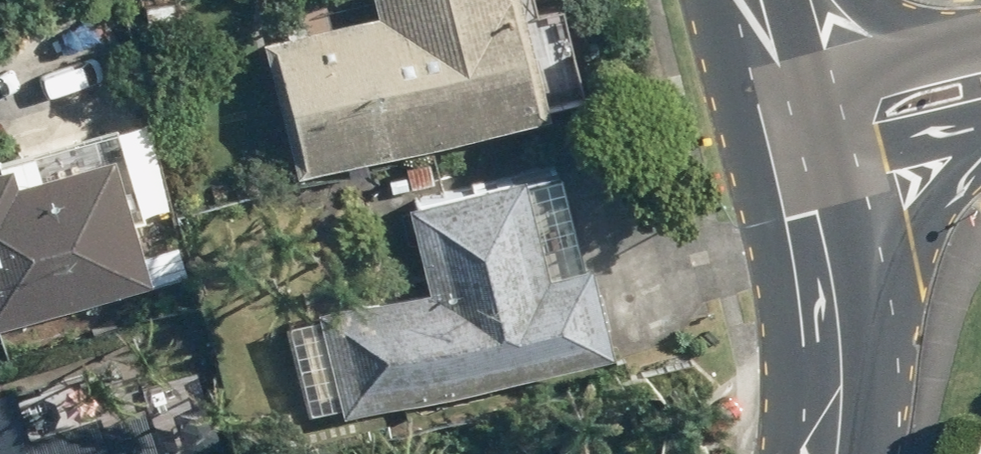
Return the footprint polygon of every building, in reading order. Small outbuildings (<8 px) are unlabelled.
[(587,90),(561,0),(558,0),(529,8),(527,0),(360,0),(258,29),(298,171),(587,90)] [(148,114),(120,121),(143,211),(172,204),(148,114)] [(0,150),(0,316),(152,275),(117,143),(41,163),(35,141),(0,150)] [(430,277),(322,304),(348,410),(618,344),(595,251),(580,255),(562,179),(530,187),(523,161),(408,189),(430,277)] [(149,402),(30,437),(13,381),(0,385),(0,453),(165,453),(149,402)]
